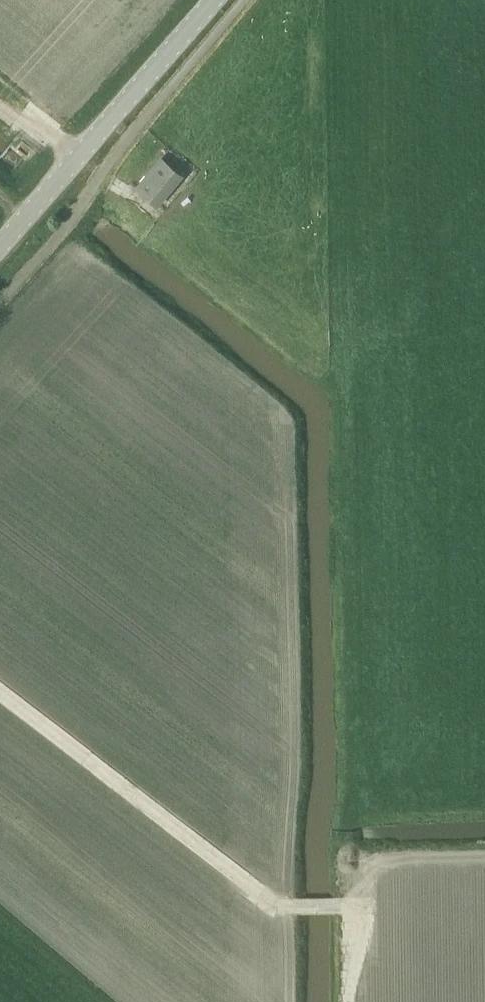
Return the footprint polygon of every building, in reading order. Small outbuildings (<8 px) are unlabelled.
[(161,157),(137,186),(155,201),(180,172),(161,157)]
